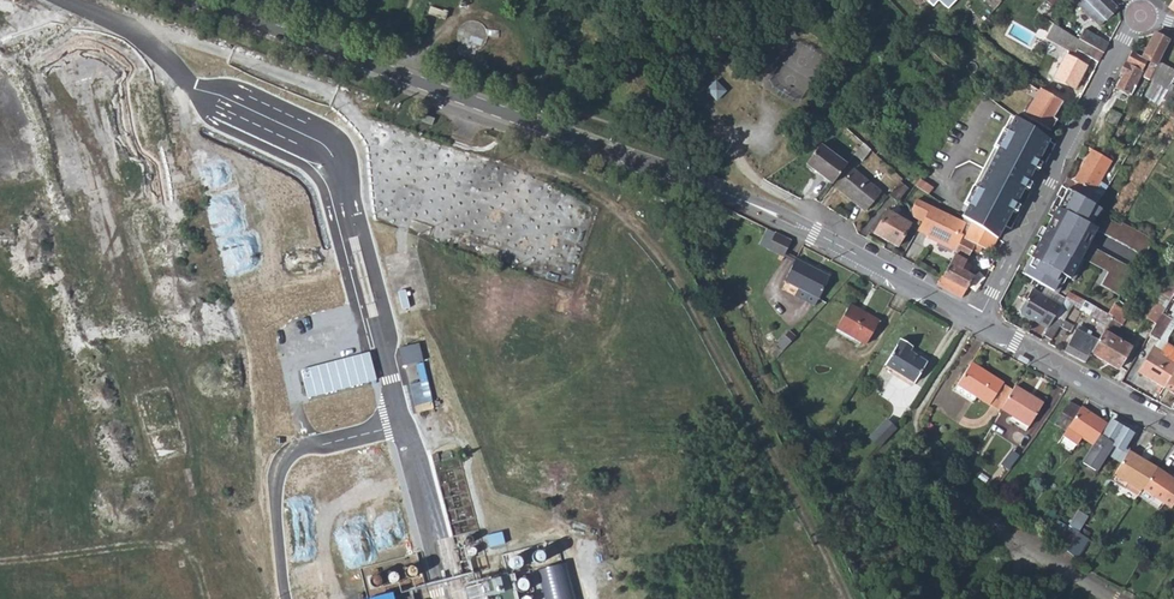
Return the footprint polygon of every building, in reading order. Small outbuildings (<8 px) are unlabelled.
[(1117,0),(1083,0),(1079,4),(1101,24),(1116,8),(1117,0)] [(441,18),(443,11),(430,6),(427,14),(441,18)] [(1084,29),(1079,40),(1103,53),(1108,43),(1084,29)] [(1143,78),(1149,81),(1169,41),(1153,33),(1140,57),(1130,52),(1125,62),(1141,70),(1146,59),(1151,62),(1143,78)] [(1083,55),(1098,62),(1103,53),(1079,40),(1074,37),(1069,46),(1084,54),(1083,55)] [(1086,66),(1065,54),(1053,77),(1074,89),(1086,66)] [(1133,83),(1136,84),(1143,71),(1141,70),(1125,62),(1119,73),(1122,74),(1115,88),(1127,94),(1133,83)] [(717,101),(726,91),(716,80),(706,90),(717,101)] [(1170,84),(1160,99),(1170,104),(1173,97),(1173,86),(1170,84)] [(1052,118),(1062,103),(1040,89),(1023,116),(1049,131),(1056,120),(1052,118)] [(1105,121),(1115,126),(1127,102),(1120,98),(1113,111),(1110,110),(1105,121)] [(996,151),(966,208),(1002,229),(1021,191),(1048,141),(1013,118),(1006,132),(996,151)] [(861,162),(870,150),(863,143),(854,156),(861,162)] [(805,163),(806,163),(821,145),(820,144),(805,163)] [(806,163),(832,183),(847,164),(821,145),(806,163)] [(1109,160),(1089,149),(1072,182),(1074,183),(1070,191),(1095,205),(1107,185),(1098,181),(1109,160)] [(864,210),(879,192),(853,170),(837,187),(864,210)] [(927,170),(925,173),(916,187),(923,191),(935,175),(927,170)] [(908,191),(900,184),(889,197),(897,203),(908,191)] [(1094,225),(1102,210),(1095,205),(1070,191),(1057,215),(1081,229),(1086,221),(1094,225)] [(931,240),(955,252),(962,238),(958,236),(964,222),(915,200),(910,210),(915,219),(921,223),(916,230),(931,238),(931,240)] [(966,208),(962,216),(971,223),(997,239),(1002,229),(966,208)] [(886,211),(873,232),(897,247),(910,225),(892,215),(894,212),(888,209),(887,212),(886,211)] [(1057,230),(1060,224),(1044,216),(1041,221),(1048,224),(1038,243),(1041,244),(1036,253),(1042,256),(1033,273),(1045,280),(1069,236),(1057,230)] [(997,239),(971,223),(964,239),(975,244),(985,249),(989,252),(997,239)] [(964,239),(962,238),(955,252),(953,255),(954,256),(943,277),(967,289),(973,277),(967,274),(972,265),(965,261),(975,244),(964,239)] [(790,249),(774,241),(766,257),(782,265),(790,249)] [(985,249),(980,260),(991,266),(997,255),(989,252),(985,249)] [(815,307),(827,285),(793,267),(781,289),(796,297),(815,307)] [(406,275),(409,289),(426,285),(423,271),(406,275)] [(1160,295),(1169,301),(1170,298),(1173,292),(1173,286),(1167,283),(1160,295)] [(1032,290),(1020,311),(1021,315),(1029,320),(1032,319),(1039,323),(1038,324),(1047,329),(1050,324),(1060,307),(1032,290)] [(1076,329),(1063,353),(1083,363),(1090,353),(1112,316),(1108,314),(1069,292),(1064,301),(1090,315),(1091,314),(1102,320),(1091,337),(1076,329)] [(1169,301),(1160,295),(1154,305),(1163,310),(1169,301)] [(792,303),(812,313),(815,307),(796,297),(792,303)] [(1170,298),(1169,301),(1163,310),(1154,325),(1148,335),(1159,341),(1173,314),(1173,301),(1170,298)] [(1125,311),(1114,304),(1108,314),(1112,316),(1090,353),(1117,369),(1131,347),(1113,336),(1108,333),(1114,322),(1120,325),(1121,326),(1123,320),(1121,319),(1125,311)] [(849,305),(835,329),(854,309),(854,308),(849,305)] [(1154,325),(1163,310),(1154,305),(1145,320),(1154,325)] [(877,321),(854,308),(854,309),(835,329),(864,345),(877,321)] [(1108,333),(1113,336),(1120,325),(1114,322),(1108,333)] [(1043,336),(1050,340),(1057,327),(1050,324),(1047,329),(1043,336)] [(776,340),(782,347),(788,342),(782,335),(776,340)] [(769,347),(775,354),(782,347),(776,340),(769,347)] [(885,366),(887,367),(902,341),(901,340),(885,366)] [(911,346),(902,341),(887,367),(914,383),(924,366),(925,363),(907,352),(911,346)] [(421,342),(400,345),(403,364),(423,361),(421,342)] [(1164,388),(1173,371),(1173,351),(1165,346),(1161,351),(1154,347),(1138,372),(1164,388)] [(951,395),(952,395),(967,369),(966,368),(951,395)] [(979,375),(967,369),(952,395),(955,397),(958,399),(962,401),(966,394),(989,406),(1001,383),(980,372),(979,375)] [(1164,388),(1173,395),(1173,371),(1164,388)] [(1027,432),(1042,403),(1013,388),(1001,411),(1011,416),(1020,421),(1017,427),(1027,432)] [(1053,424),(1064,431),(1067,427),(1080,409),(1069,401),(1053,424)] [(1067,427),(1092,444),(1097,436),(1106,423),(1081,406),(1080,409),(1067,427)] [(1008,422),(1017,427),(1020,421),(1011,416),(1008,422)] [(1100,437),(1097,436),(1092,444),(1087,451),(1081,460),(1095,470),(1103,459),(1101,458),(1106,451),(1111,443),(1123,451),(1134,434),(1111,420),(1100,437)] [(1106,451),(1122,460),(1127,453),(1123,451),(1111,443),(1106,451)] [(1158,468),(1129,451),(1128,454),(1123,461),(1114,476),(1127,484),(1141,492),(1143,489),(1158,468)] [(1158,468),(1143,489),(1164,501),(1173,507),(1173,506),(1173,471),(1171,469),(1168,474),(1158,468)] [(1110,478),(1105,476),(1101,483),(1105,486),(1110,478)] [(1111,481),(1124,489),(1127,484),(1114,476),(1112,479),(1111,481)] [(1138,496),(1159,509),(1164,501),(1143,489),(1141,492),(1138,496)] [(1077,516),(1074,521),(1083,526),(1086,521),(1077,516)] [(1061,539),(1071,545),(1082,527),(1083,526),(1074,521),(1073,520),(1061,539)] [(1071,546),(1079,551),(1090,532),(1082,527),(1071,545),(1071,546)] [(467,591),(469,598),(516,598),(512,580),(467,591)]
